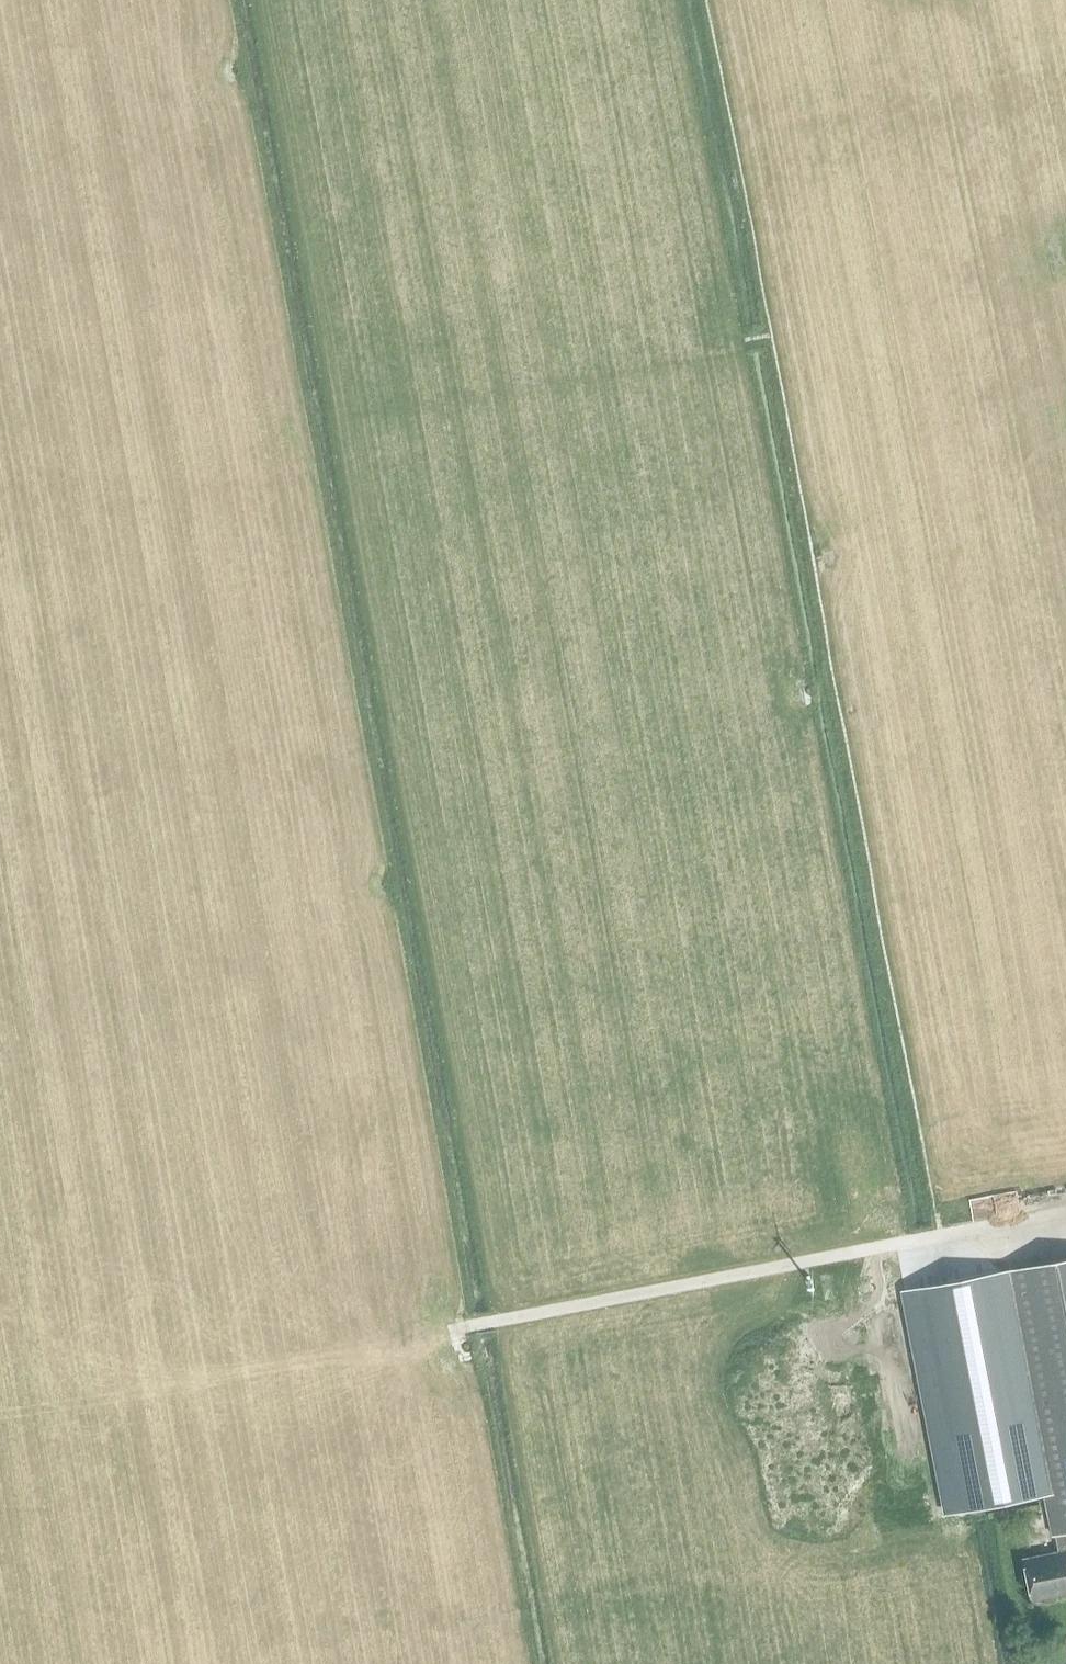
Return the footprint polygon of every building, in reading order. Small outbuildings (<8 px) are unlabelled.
[(999,1194),(1003,1208),(1023,1203),(1020,1189),(999,1194)] [(999,1272),(1051,1535),(1054,1534),(1057,1551),(1022,1558),(1030,1601),(1059,1595),(1058,1587),(1065,1586),(1065,1543),(1064,1532),(1065,1532),(1065,1259),(999,1272)]
